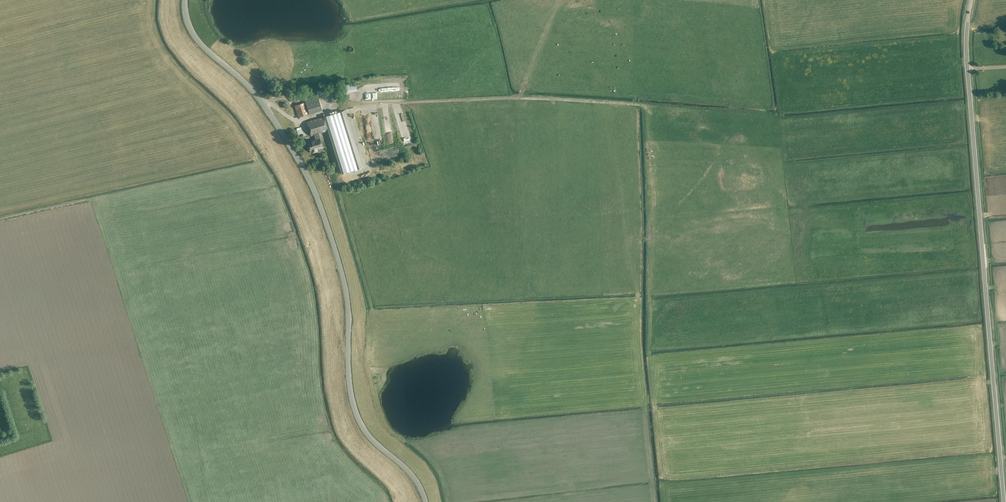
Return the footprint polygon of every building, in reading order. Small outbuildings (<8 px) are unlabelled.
[(368,89),(367,78),(363,78),(363,80),(360,80),(360,90),(368,89)] [(318,100),(305,104),(308,113),(321,110),(318,100)] [(304,102),(294,105),(297,114),(296,115),(297,117),(308,113),(304,102)] [(313,135),(314,138),(306,141),(309,152),(311,151),(311,153),(318,151),(317,149),(322,147),(320,141),(321,140),(319,133),(327,130),(340,173),(360,167),(343,110),(306,121),(310,135),(313,135)]
